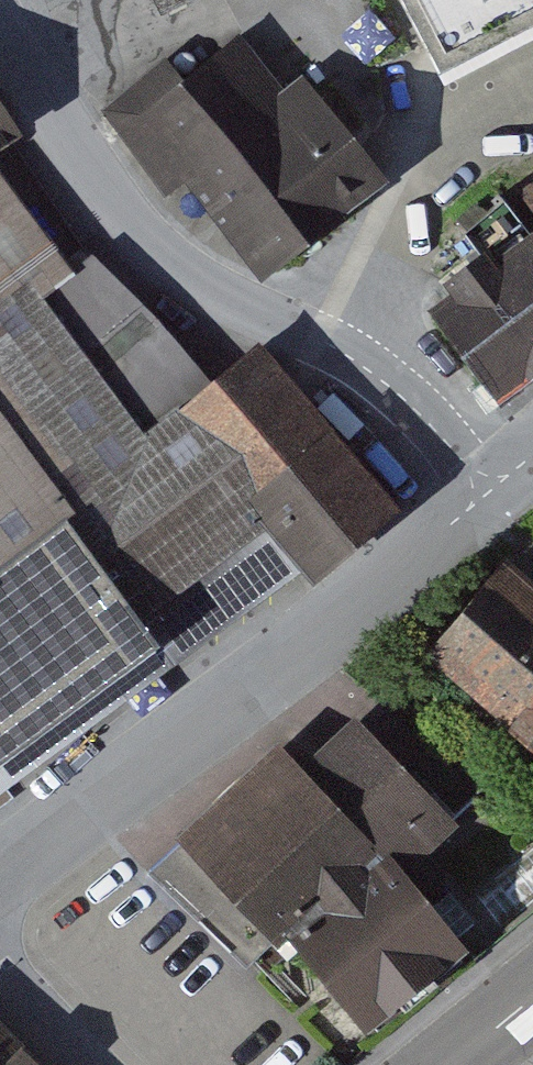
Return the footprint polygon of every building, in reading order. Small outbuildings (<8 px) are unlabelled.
[(160,15),(191,0),(153,0),(160,15)] [(466,119),(532,85),(532,0),(405,0),(466,119)] [(132,110),(265,286),(385,195),(252,19),(132,110)] [(280,562),(307,590),(402,513),(292,381),(251,363),(214,384),(12,148),(25,139),(0,101),(0,773),(280,562)] [(519,196),(532,216),(532,186),(519,196)] [(436,313),(506,406),(532,386),(532,242),(436,313)] [(532,748),(532,595),(503,571),(428,661),(532,748)] [(248,974),(281,949),(355,1041),(469,950),(396,859),(436,828),(337,711),(147,873),(248,974)] [(0,1012),(0,1064),(50,1064),(0,1012)]
